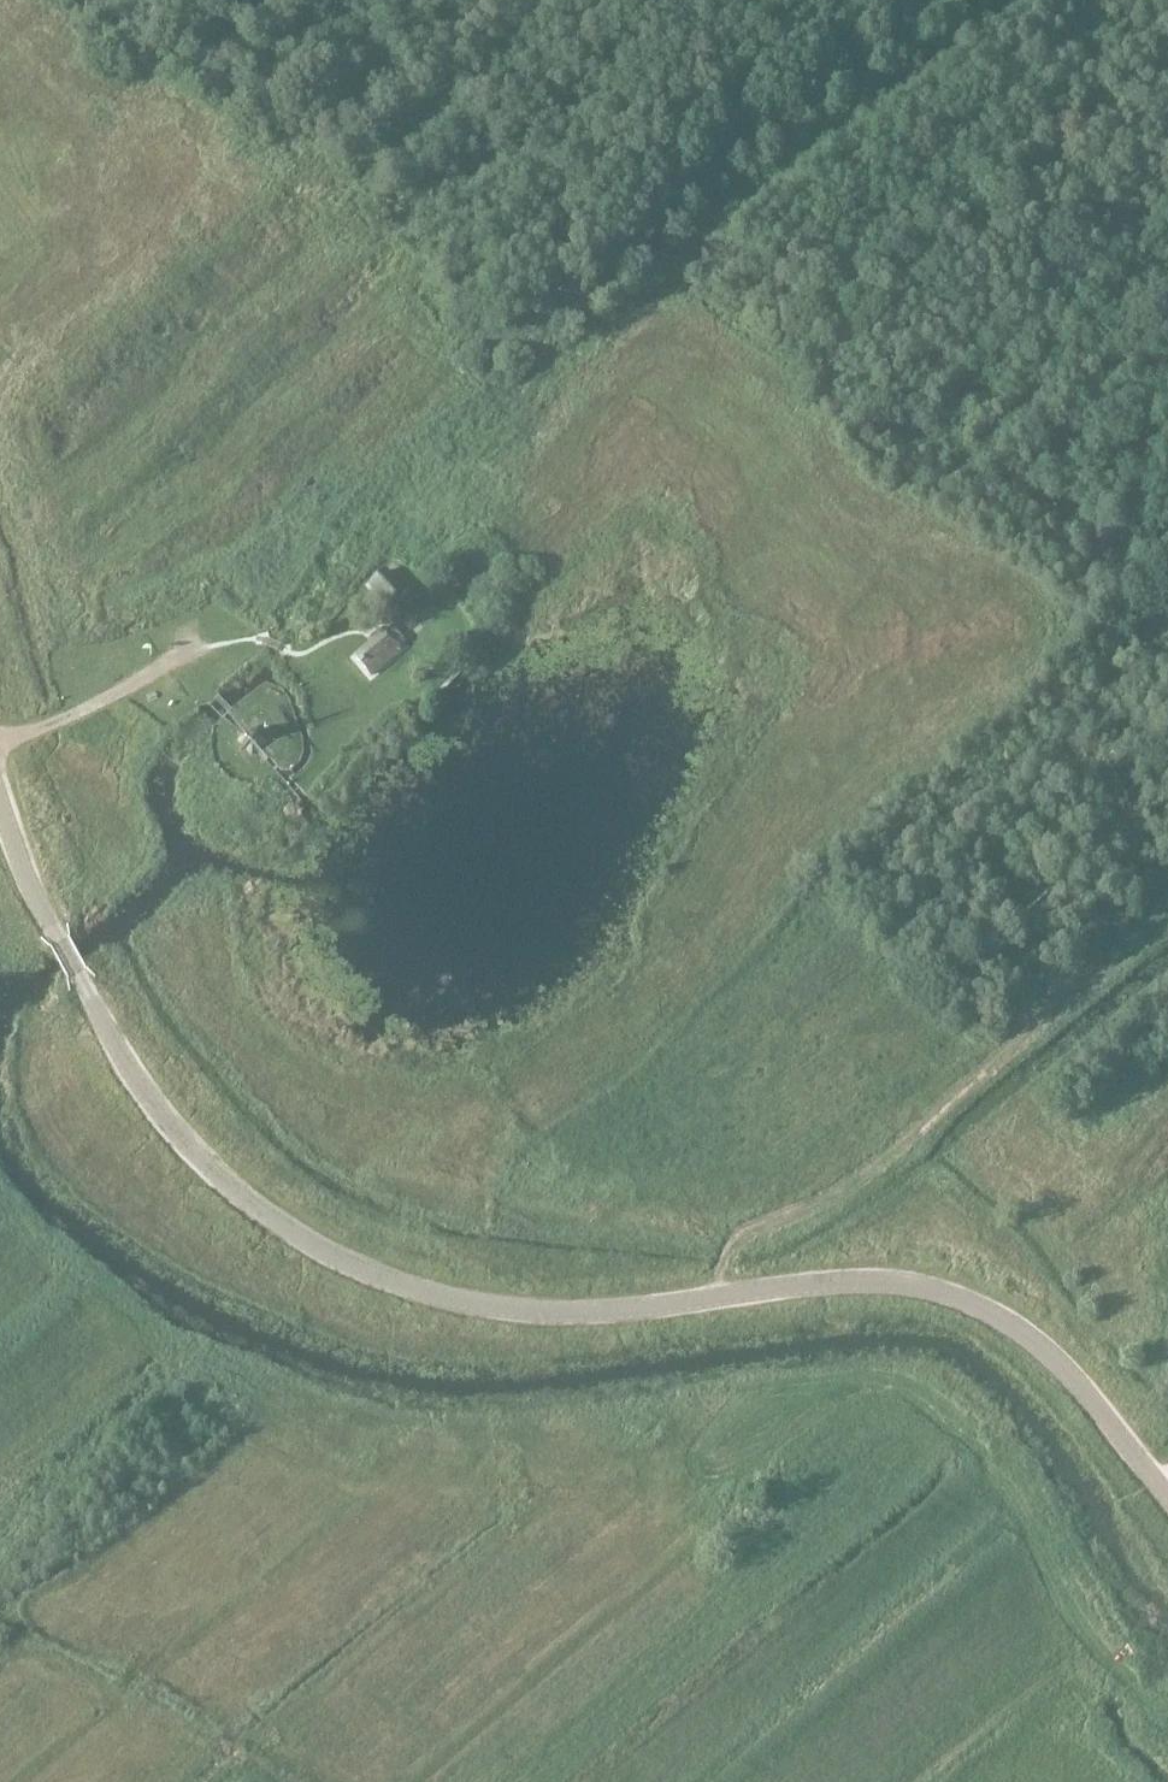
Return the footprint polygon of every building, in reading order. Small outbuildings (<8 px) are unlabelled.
[(404,592),(385,571),(366,587),(385,607),(404,592)] [(166,648),(177,644),(170,623),(159,627),(166,648)] [(384,633),(354,659),(370,677),(400,651),(399,649),(404,644),(391,630),(386,635),(384,633)] [(245,743),(243,745),(245,747),(246,746),(254,757),(256,760),(258,758),(257,757),(268,748),(268,749),(271,747),(269,744),(268,745),(259,735),(260,734),(258,732),(256,734),(246,743),(245,743)]
